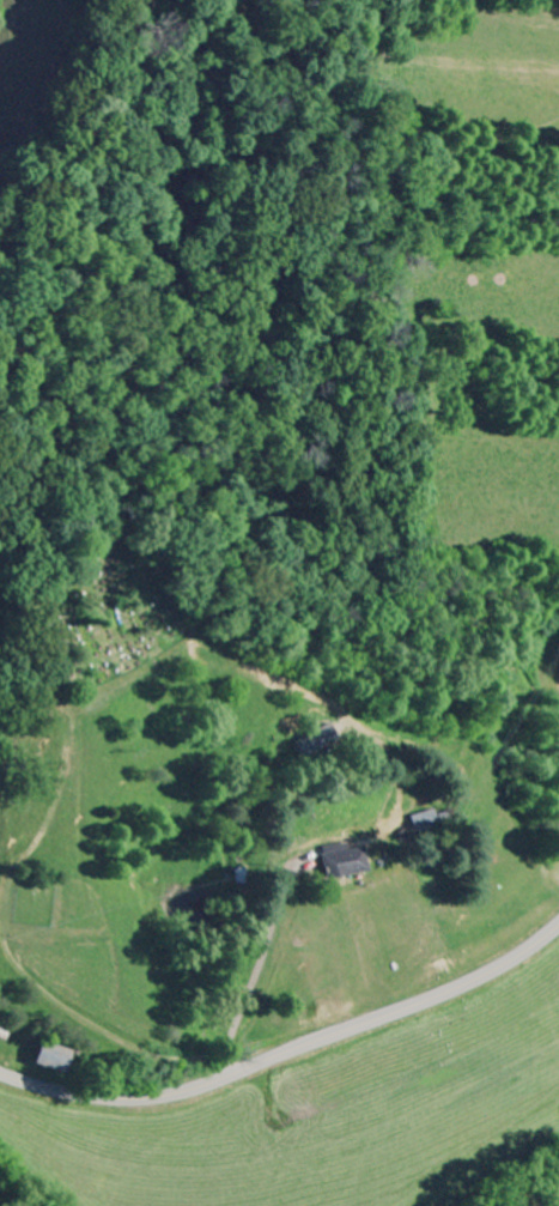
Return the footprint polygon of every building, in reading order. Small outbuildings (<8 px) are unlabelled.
[(320,850),(327,881),(368,873),(364,849),(349,852),(348,844),(320,850)] [(71,1054),(40,1042),(32,1065),(63,1076),(71,1054)]
